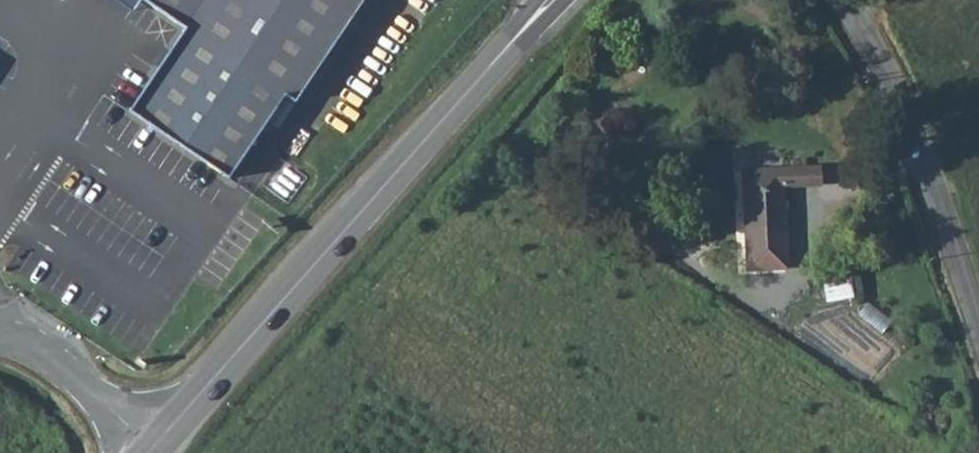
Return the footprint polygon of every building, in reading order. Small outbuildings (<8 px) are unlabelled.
[(186,25),(132,108),(232,173),(287,90),(297,96),(360,0),(147,0),(186,25)] [(787,268),(787,246),(785,186),(819,185),(819,166),(744,170),(747,247),(748,270),(787,268)]
